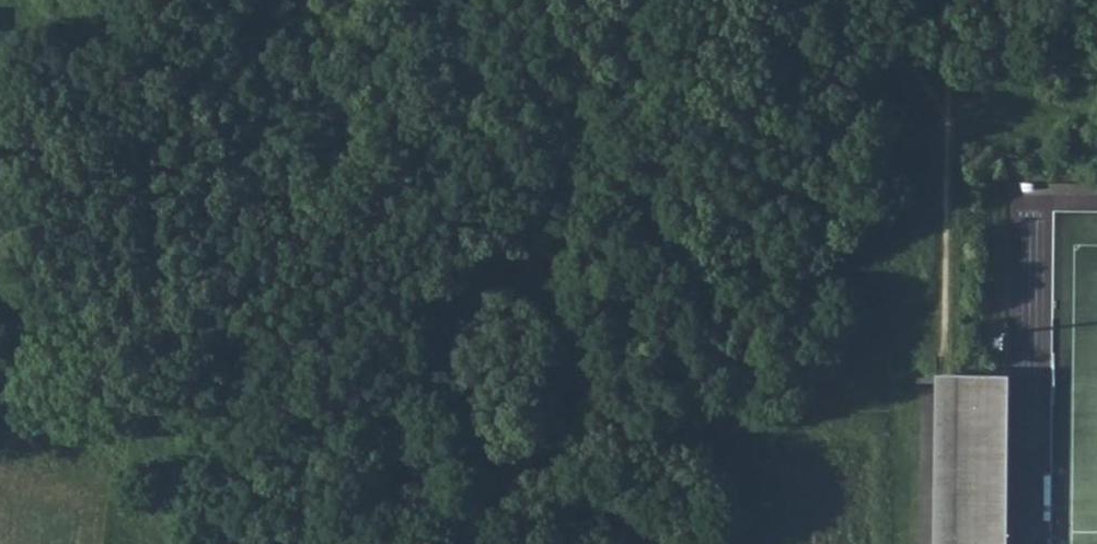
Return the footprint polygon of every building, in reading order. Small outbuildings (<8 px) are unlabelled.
[(944,381),(943,543),(981,543),(982,382),(944,381)]
